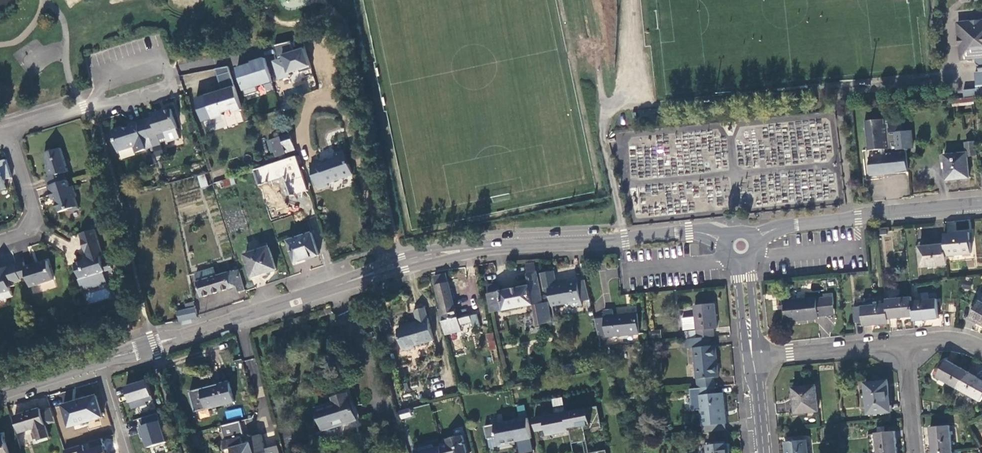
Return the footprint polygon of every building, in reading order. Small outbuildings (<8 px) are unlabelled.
[(957,19),(961,55),(974,55),(975,60),(976,61),(977,62),(978,67),(974,68),(975,84),(962,85),(963,95),(981,93),(981,17),(957,19)] [(276,59),(271,60),(276,77),(310,68),(305,46),(292,50),(290,41),(272,46),(276,59)] [(264,57),(233,66),(242,96),(255,92),(254,89),(272,84),(264,57)] [(229,69),(216,72),(218,79),(230,75),(229,69)] [(230,75),(218,79),(223,93),(227,92),(235,89),(230,75)] [(217,95),(206,98),(213,122),(224,118),(222,112),(232,109),(234,115),(243,112),(235,89),(227,92),(227,95),(218,98),(217,95)] [(152,119),(145,121),(150,140),(158,138),(157,135),(165,132),(167,138),(168,142),(180,138),(177,129),(178,128),(172,111),(159,115),(159,113),(151,115),(152,119)] [(656,111),(641,113),(642,120),(657,119),(656,111)] [(908,171),(906,148),(913,147),(911,130),(905,130),(904,122),(889,124),(889,119),(886,117),(863,120),(867,150),(874,149),(875,153),(869,154),(871,174),(908,171)] [(143,142),(150,140),(145,121),(130,126),(131,128),(125,130),(123,129),(113,132),(115,141),(114,142),(117,152),(133,147),(135,155),(146,151),(146,150),(143,142)] [(159,140),(167,138),(165,132),(157,135),(158,138),(159,140)] [(290,137),(271,143),(276,157),(295,151),(290,137)] [(158,138),(150,140),(143,142),(146,150),(161,145),(159,140),(158,138)] [(978,154),(976,142),(967,143),(969,156),(978,154)] [(351,175),(344,149),(335,152),(337,158),(320,163),(319,160),(311,163),(318,190),(328,187),(327,182),(351,175)] [(46,181),(47,187),(66,182),(64,175),(68,174),(61,150),(44,156),(47,166),(45,168),(49,179),(46,181)] [(970,178),(968,153),(946,156),(949,180),(970,178)] [(278,179),(283,196),(305,190),(296,156),(252,168),(257,185),(278,179)] [(200,188),(207,186),(205,174),(197,176),(200,188)] [(217,189),(234,185),(232,178),(216,182),(217,189)] [(69,189),(67,181),(66,182),(47,187),(50,197),(53,197),(58,214),(66,212),(71,214),(78,212),(75,201),(76,198),(73,188),(69,189)] [(965,232),(940,235),(941,245),(943,256),(967,254),(965,232)] [(312,236),(290,243),(296,264),(318,257),(312,236)] [(99,242),(84,247),(88,256),(85,261),(74,265),(76,272),(83,283),(96,279),(95,275),(105,273),(101,257),(103,256),(99,242)] [(920,267),(943,264),(943,256),(941,245),(918,247),(920,267)] [(269,249),(246,256),(253,277),(275,271),(269,249)] [(23,264),(16,266),(20,280),(28,278),(31,289),(53,282),(48,263),(34,266),(34,265),(24,268),(23,264)] [(526,265),(528,273),(536,272),(534,264),(526,265)] [(21,283),(20,280),(16,266),(0,270),(0,302),(13,298),(10,289),(15,288),(14,285),(21,283)] [(196,272),(199,281),(216,276),(213,267),(196,272)] [(239,291),(245,290),(239,269),(216,276),(199,281),(197,281),(201,295),(237,286),(239,291)] [(554,269),(540,272),(544,290),(550,294),(552,302),(582,297),(578,280),(557,284),(554,269)] [(492,314),(498,313),(533,306),(542,304),(542,303),(544,302),(546,301),(547,299),(546,297),(544,295),(541,296),(536,272),(528,273),(530,285),(501,290),(499,283),(486,285),(492,314)] [(439,310),(444,334),(449,333),(448,328),(471,323),(473,329),(479,327),(476,315),(451,320),(451,318),(456,317),(445,274),(434,277),(442,309),(439,310)] [(585,278),(578,280),(582,299),(590,297),(585,278)] [(822,298),(783,302),(785,322),(817,319),(817,317),(824,316),(823,305),(832,304),(831,293),(822,294),(822,298)] [(886,319),(911,316),(909,302),(909,296),(884,299),(884,304),(886,319)] [(583,303),(582,297),(552,302),(552,305),(570,302),(575,305),(583,303)] [(936,299),(909,302),(911,316),(912,321),(938,318),(936,299)] [(981,324),(981,301),(978,299),(968,317),(981,324)] [(533,306),(535,314),(549,312),(548,303),(542,304),(533,306)] [(834,315),(832,304),(823,305),(824,316),(834,315)] [(863,326),(887,323),(886,319),(884,304),(861,307),(863,326)] [(684,332),(684,339),(685,339),(692,338),(713,337),(712,330),(715,329),(712,305),(693,307),(694,317),(680,318),(681,329),(695,328),(695,330),(684,332)] [(854,322),(862,321),(861,307),(852,308),(854,322)] [(194,309),(179,313),(181,322),(196,317),(194,309)] [(433,340),(424,309),(414,311),(417,325),(397,330),(402,350),(406,350),(415,348),(415,345),(433,340)] [(603,317),(595,318),(599,335),(605,334),(605,336),(614,335),(614,336),(638,333),(636,313),(612,315),(611,309),(602,310),(603,317)] [(537,325),(551,323),(549,312),(535,314),(537,325)] [(692,338),(697,388),(713,387),(713,378),(717,378),(714,346),(709,347),(708,340),(713,339),(713,337),(692,338)] [(937,377),(958,388),(967,371),(946,359),(937,377)] [(967,371),(958,388),(981,401),(981,398),(981,379),(967,371)] [(201,409),(240,399),(234,378),(225,381),(225,384),(208,388),(207,386),(196,388),(201,409)] [(155,398),(149,379),(128,386),(134,408),(149,403),(148,400),(155,398)] [(891,410),(888,380),(866,382),(869,412),(891,410)] [(818,411),(816,385),(793,387),(796,413),(818,411)] [(355,420),(350,387),(333,389),(335,398),(312,402),(316,425),(355,420)] [(714,395),(713,387),(697,388),(701,426),(725,424),(722,394),(714,395)] [(103,419),(96,397),(65,405),(71,428),(103,419)] [(552,407),(563,405),(561,397),(551,399),(552,407)] [(567,412),(570,431),(573,443),(584,441),(581,426),(601,422),(598,406),(566,412),(567,412)] [(46,424),(54,421),(50,407),(41,409),(46,424)] [(41,409),(41,408),(15,415),(19,433),(34,429),(37,439),(49,435),(46,424),(41,409)] [(241,408),(225,411),(226,418),(242,416),(241,408)] [(413,410),(403,412),(405,420),(415,417),(413,410)] [(169,441),(160,412),(142,418),(144,425),(141,426),(144,438),(148,436),(151,446),(169,441)] [(567,412),(535,418),(537,431),(547,429),(548,435),(570,431),(567,412)] [(528,418),(485,426),(488,438),(498,436),(499,447),(512,444),(511,442),(532,438),(528,418)] [(223,425),(226,440),(224,440),(226,449),(232,448),(233,452),(268,452),(267,452),(263,434),(251,437),(252,443),(244,444),(242,436),(245,436),(242,421),(223,425)] [(930,425),(932,450),(952,448),(950,423),(930,425)] [(878,452),(897,452),(895,428),(876,431),(878,452)] [(447,439),(448,443),(441,445),(441,447),(443,452),(467,452),(462,436),(447,439)] [(62,448),(63,452),(109,452),(106,439),(62,448)] [(787,452),(808,452),(807,440),(785,441),(787,452)] [(706,452),(727,452),(726,444),(705,446),(706,452)]
